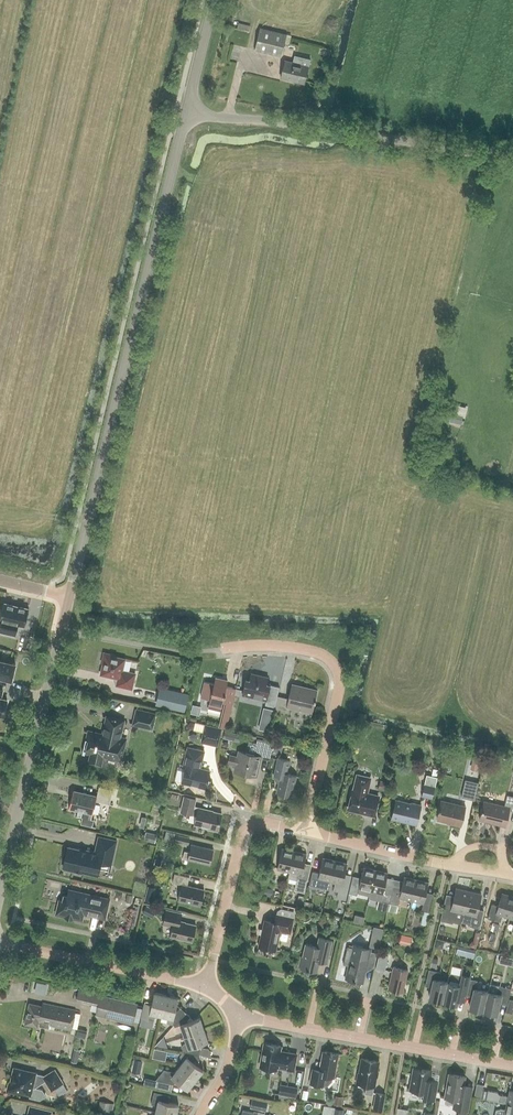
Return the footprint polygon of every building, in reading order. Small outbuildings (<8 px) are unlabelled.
[(239,31),(250,34),(251,26),(240,24),(239,31)] [(282,57),(287,34),(260,28),(255,50),(282,57)] [(304,83),(310,59),(295,55),(293,62),(285,60),(281,78),(304,83)] [(449,421),(461,424),(466,407),(454,404),(449,421)] [(0,622),(0,631),(15,635),(18,624),(25,625),(29,608),(4,602),(0,617),(0,619),(1,619),(0,622)] [(2,639),(0,645),(13,647),(14,641),(2,639)] [(132,689),(136,673),(123,670),(125,659),(114,656),(115,655),(105,653),(102,663),(103,663),(101,674),(118,678),(117,685),(132,689)] [(0,660),(0,677),(12,680),(16,664),(0,660)] [(267,684),(269,677),(251,673),(249,682),(246,682),(247,679),(246,679),(243,694),(243,695),(244,692),(254,694),(254,697),(267,700),(266,705),(275,707),(280,687),(267,684)] [(227,686),(228,681),(216,678),(214,683),(205,681),(202,697),(211,700),(209,708),(221,711),(223,702),(227,703),(221,727),(227,729),(236,688),(227,686)] [(317,690),(293,684),(293,683),(292,683),(289,698),(278,696),(275,710),(289,713),(291,707),(312,712),(311,718),(318,689),(317,689),(317,690)] [(185,712),(189,694),(160,687),(156,705),(185,712)] [(152,728),(156,714),(137,710),(134,724),(152,728)] [(86,738),(82,753),(85,754),(85,753),(90,755),(88,764),(102,767),(104,758),(120,762),(121,758),(122,754),(123,748),(124,748),(126,739),(120,737),(124,721),(108,717),(107,718),(105,717),(101,734),(90,732),(89,733),(88,738),(86,738)] [(261,721),(259,728),(269,730),(271,723),(261,721)] [(217,745),(221,728),(206,724),(202,741),(217,745)] [(287,728),(278,727),(276,736),(285,738),(287,728)] [(224,738),(233,740),(235,732),(225,730),(224,738)] [(270,760),(274,743),(257,739),(255,746),(249,745),(247,754),(239,752),(238,758),(231,756),(229,764),(236,765),(235,769),(258,774),(261,758),(270,760)] [(203,760),(205,751),(188,747),(184,765),(186,766),(182,783),(206,788),(210,771),(196,767),(198,759),(203,760)] [(294,794),(295,788),(294,788),(297,776),(288,773),(291,760),(279,758),(275,773),(282,774),(277,792),(292,796),(293,793),(294,794)] [(369,793),(372,777),(356,773),(353,789),(352,789),(347,811),(375,817),(380,795),(369,793)] [(432,799),(438,777),(427,775),(421,796),(432,799)] [(478,783),(479,778),(470,776),(469,781),(465,780),(461,797),(475,800),(479,783),(478,783)] [(386,791),(388,782),(380,781),(378,789),(386,791)] [(74,790),(69,809),(78,811),(77,816),(82,817),(81,824),(92,827),(94,820),(91,819),(92,814),(93,814),(96,801),(110,804),(114,790),(99,786),(97,796),(74,790)] [(508,795),(505,806),(484,801),(480,820),(495,823),(495,824),(506,826),(510,810),(512,811),(512,796),(508,795)] [(198,809),(194,808),(196,799),(185,796),(181,811),(193,814),(197,815),(195,824),(209,827),(208,829),(218,831),(222,813),(199,808),(198,809)] [(412,803),(396,800),(392,819),(417,825),(422,805),(412,803)] [(461,826),(466,806),(441,800),(439,810),(440,810),(438,820),(452,823),(452,824),(461,826)] [(157,834),(146,832),(144,840),(155,843),(157,834)] [(189,844),(190,838),(177,835),(176,841),(189,844)] [(110,870),(117,840),(99,836),(95,852),(87,850),(87,851),(69,847),(64,869),(75,871),(75,870),(98,876),(100,867),(110,870)] [(210,865),(214,849),(192,844),(188,860),(210,865)] [(290,872),(295,851),(282,848),(278,869),(290,872)] [(290,872),(288,878),(297,880),(294,890),(305,893),(311,865),(305,863),(307,854),(295,851),(290,872)] [(331,881),(335,861),(323,858),(320,873),(313,872),(310,885),(324,888),(326,880),(331,881)] [(335,861),(331,881),(341,884),(337,898),(346,900),(351,880),(344,879),(348,863),(335,861)] [(371,891),(376,870),(364,867),(360,882),(352,881),(349,893),(358,895),(359,888),(371,891)] [(390,903),(393,890),(385,888),(388,873),(376,870),(371,891),(375,892),(374,899),(390,903)] [(201,905),(205,889),(188,886),(190,877),(175,873),(173,883),(182,885),(179,900),(201,905)] [(412,900),(417,880),(405,877),(401,892),(393,890),(390,903),(399,905),(400,898),(412,900)] [(417,880),(412,900),(424,903),(422,910),(430,912),(433,899),(426,897),(429,882),(417,880)] [(462,920),(469,891),(457,888),(453,904),(445,902),(441,920),(453,923),(454,918),(462,920)] [(271,897),(273,890),(266,889),(264,895),(271,897)] [(110,899),(69,890),(68,895),(63,894),(62,900),(59,899),(55,915),(64,917),(64,918),(74,920),(83,922),(84,915),(105,920),(110,899)] [(469,891),(462,920),(471,922),(470,926),(480,928),(484,911),(478,910),(482,894),(469,891)] [(151,903),(153,893),(147,892),(144,902),(151,903)] [(512,906),(512,896),(502,893),(499,904),(497,905),(492,904),(488,918),(501,922),(503,915),(510,917),(512,906)] [(390,903),(388,911),(396,914),(399,905),(390,903)] [(156,910),(146,905),(143,912),(152,917),(156,910)] [(291,933),(294,918),(295,912),(281,908),(278,911),(275,923),(265,920),(259,946),(276,950),(281,931),(291,933)] [(192,941),(196,925),(180,921),(182,913),(167,910),(164,924),(173,927),(171,936),(192,941)] [(399,932),(405,929),(402,923),(396,926),(399,932)] [(414,943),(416,935),(405,933),(403,940),(414,943)] [(379,949),(381,939),(371,937),(369,946),(379,949)] [(328,963),(333,941),(319,938),(317,947),(306,944),(303,957),(301,957),(299,966),(301,966),(301,968),(317,972),(320,961),(328,963)] [(371,949),(353,945),(353,947),(348,946),(344,964),(350,965),(347,978),(346,978),(345,978),(364,983),(364,982),(363,982),(366,965),(374,967),(378,953),(370,951),(371,949)] [(458,945),(456,953),(474,958),(476,949),(458,945)] [(385,971),(389,956),(379,954),(376,969),(385,971)] [(507,964),(509,957),(501,955),(499,962),(507,964)] [(403,992),(408,970),(394,967),(389,988),(403,992)] [(443,1001),(448,982),(447,982),(439,980),(441,972),(429,970),(426,983),(433,985),(430,998),(443,1001)] [(467,992),(468,987),(470,979),(463,977),(463,976),(449,973),(447,982),(448,982),(443,1001),(457,1005),(460,991),(467,992)] [(488,992),(488,991),(481,989),(482,982),(470,979),(468,987),(467,992),(473,994),(470,1008),(484,1011),(488,992)] [(40,982),(39,991),(48,992),(49,983),(40,982)] [(488,992),(484,1011),(497,1014),(500,1000),(508,1002),(511,989),(498,986),(490,984),(488,991),(488,992)] [(133,1024),(138,1005),(101,995),(79,990),(76,1000),(98,1005),(96,1015),(133,1024)] [(155,1014),(162,1015),(167,995),(154,992),(155,993),(152,1004),(145,1003),(142,1017),(154,1020),(155,1014)] [(179,998),(167,995),(162,1015),(169,1017),(167,1023),(174,1025),(186,1012),(181,1007),(178,1011),(176,1010),(179,998)] [(76,1010),(43,1003),(42,1006),(29,1003),(25,1024),(38,1027),(38,1026),(49,1028),(49,1025),(72,1030),(76,1010)] [(188,1020),(191,1017),(186,1012),(174,1025),(175,1027),(181,1025),(185,1036),(205,1029),(201,1018),(189,1022),(188,1020)] [(78,1028),(76,1036),(85,1038),(87,1031),(78,1028)] [(184,1052),(201,1055),(202,1048),(197,1047),(197,1045),(208,1041),(205,1029),(185,1036),(187,1041),(181,1046),(182,1050),(183,1050),(184,1052)] [(294,1070),(297,1054),(280,1051),(281,1046),(265,1043),(260,1067),(277,1070),(277,1067),(294,1070)] [(335,1078),(339,1054),(323,1051),(320,1070),(313,1069),(310,1083),(327,1086),(332,1081),(333,1078),(335,1078)] [(199,1062),(201,1055),(184,1052),(180,1056),(183,1062),(180,1067),(196,1080),(203,1070),(194,1062),(195,1061),(199,1062)] [(134,1070),(143,1071),(145,1060),(136,1058),(134,1070)] [(378,1071),(380,1061),(362,1058),(359,1073),(358,1073),(357,1083),(367,1085),(365,1094),(373,1095),(375,1086),(377,1076),(376,1076),(377,1071),(378,1071)] [(171,1091),(173,1084),(174,1084),(176,1081),(188,1090),(196,1080),(180,1067),(175,1072),(164,1070),(156,1080),(157,1080),(155,1087),(171,1091)] [(44,1076),(36,1074),(36,1073),(14,1068),(11,1083),(9,1083),(7,1091),(17,1093),(18,1092),(31,1095),(30,1097),(40,1100),(46,1096),(42,1090),(34,1088),(46,1081),(52,1090),(63,1083),(55,1070),(44,1076)] [(422,1070),(414,1068),(411,1090),(422,1092),(421,1098),(435,1100),(438,1081),(430,1079),(431,1071),(422,1069),(422,1070)] [(469,1110),(472,1094),(473,1086),(464,1085),(466,1077),(449,1074),(445,1097),(455,1099),(453,1108),(469,1110)] [(512,1103),(512,1091),(510,1090),(508,1096),(507,1096),(506,1097),(497,1095),(498,1092),(488,1090),(488,1091),(482,1090),(483,1085),(477,1083),(474,1096),(501,1102),(507,1103),(507,1102),(512,1103)] [(298,1087),(280,1084),(278,1095),(296,1098),(298,1087)] [(167,1102),(168,1095),(154,1092),(152,1104),(157,1105),(156,1112),(170,1114),(176,1114),(179,1105),(167,1102)] [(383,1110),(385,1094),(377,1092),(374,1109),(383,1110)] [(266,1111),(268,1102),(252,1098),(250,1107),(266,1111)] [(114,1104),(100,1101),(97,1112),(110,1114),(112,1114),(114,1104)] [(507,1102),(507,1103),(506,1109),(501,1108),(496,1110),(495,1114),(512,1114),(512,1103),(507,1102)]
